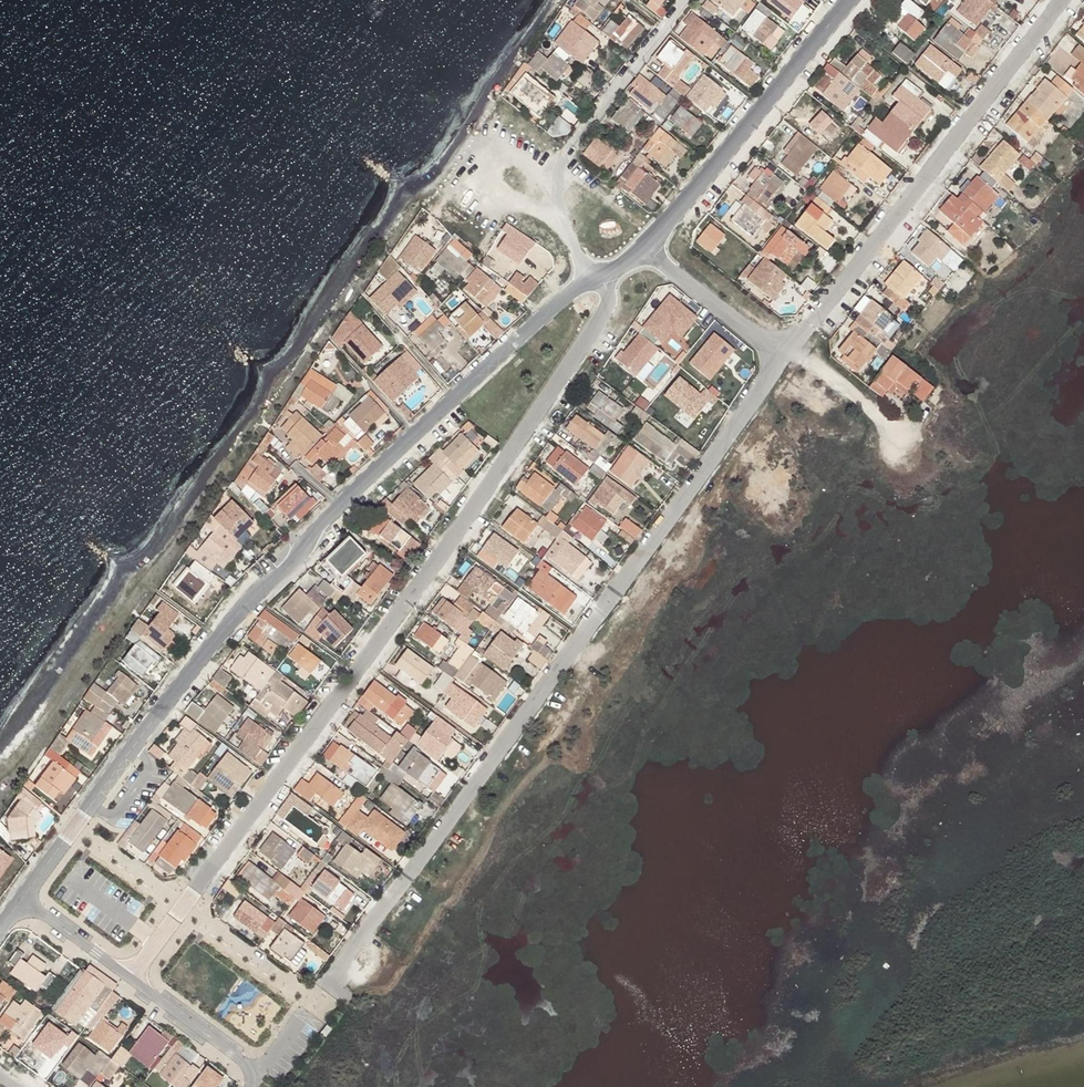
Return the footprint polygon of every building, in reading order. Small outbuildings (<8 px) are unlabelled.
[(572,9),(577,14),(579,15),(581,13),(593,23),(599,15),(593,9),(596,5),(600,0),(579,0),(572,9)] [(746,0),(716,0),(715,2),(733,16),(746,0)] [(803,4),(798,0),(769,0),(768,1),(791,20),(803,4)] [(939,0),(931,0),(926,6),(930,10),(939,0)] [(999,9),(993,5),(988,0),(967,0),(958,12),(976,27),(990,9),(995,14),(999,9)] [(773,13),(760,3),(755,10),(757,11),(743,29),(771,51),(778,42),(771,37),(778,28),(768,19),(773,13)] [(811,10),(803,4),(791,20),(799,25),(811,10)] [(603,10),(596,5),(593,9),(599,15),(603,10)] [(908,14),(917,22),(924,15),(915,7),(908,14)] [(590,24),(579,15),(577,14),(571,22),(584,32),(590,24)] [(926,29),(917,22),(908,14),(898,27),(915,41),(926,29)] [(610,22),(601,33),(618,46),(621,43),(637,23),(628,16),(618,29),(610,22)] [(680,39),(703,57),(720,36),(697,17),(680,39)] [(975,33),(970,29),(965,36),(958,31),(962,27),(952,19),(935,40),(960,60),(965,53),(969,56),(982,39),(975,33)] [(571,22),(554,45),(581,65),(598,42),(584,32),(571,22)] [(644,29),(637,23),(621,43),(628,48),(644,29)] [(975,33),(982,39),(984,40),(990,32),(982,25),(975,33)] [(785,33),(778,28),(771,37),(778,42),(785,33)] [(621,43),(618,46),(625,52),(628,48),(621,43)] [(671,88),(692,61),(670,44),(658,59),(667,66),(658,78),(671,88)] [(893,53),(908,65),(915,55),(901,44),(893,53)] [(956,78),(962,70),(931,46),(915,65),(945,88),(954,77),(956,78)] [(1083,96),(1083,51),(1079,46),(1071,56),(1080,64),(1074,71),(1076,72),(1072,78),(1071,79),(1076,83),(1073,86),(1083,96)] [(740,79),(753,63),(732,47),(719,63),(740,79)] [(831,66),(854,84),(856,82),(868,92),(880,76),(865,64),(873,56),(864,49),(849,67),(836,58),(831,66)] [(535,58),(527,67),(540,78),(544,72),(556,83),(569,68),(553,55),(546,62),(537,53),(533,57),(535,58)] [(1076,72),(1074,71),(1070,67),(1066,74),(1072,78),(1076,72)] [(532,114),(548,95),(526,75),(509,94),(532,114)] [(848,103),(859,91),(840,75),(834,81),(827,75),(816,89),(828,99),(834,92),(848,103)] [(703,76),(685,98),(703,113),(710,105),(721,91),(703,76)] [(1033,95),(1026,102),(1047,120),(1074,89),(1058,76),(1051,86),(1045,81),(1038,90),(1041,92),(1036,98),(1033,95)] [(638,77),(624,94),(628,97),(642,80),(638,77)] [(642,80),(628,97),(648,113),(662,96),(642,80)] [(673,89),(683,97),(689,90),(679,81),(673,89)] [(891,113),(915,132),(932,111),(917,99),(922,93),(906,81),(893,98),(899,103),(891,113)] [(678,104),(683,97),(673,89),(653,113),(657,116),(654,119),(660,124),(676,103),(678,104)] [(1038,90),(1033,95),(1036,98),(1041,92),(1038,90)] [(726,95),(721,91),(710,105),(715,109),(726,95)] [(555,100),(548,95),(532,114),(538,119),(555,100)] [(878,103),(882,106),(886,100),(882,97),(878,103)] [(643,114),(627,101),(610,121),(627,135),(643,114)] [(1047,120),(1026,102),(1007,124),(1027,142),(1047,120)] [(875,114),(882,106),(878,103),(871,111),(875,114)] [(691,138),(701,125),(680,107),(669,121),(691,138)] [(897,154),(915,132),(891,113),(883,124),(876,119),(865,132),(862,136),(878,148),(883,142),(885,145),(897,154)] [(820,136),(833,122),(823,114),(811,128),(820,136)] [(1050,123),(1047,120),(1027,142),(1030,145),(1050,123)] [(839,128),(833,122),(820,136),(826,141),(839,128)] [(648,141),(658,129),(651,124),(642,135),(648,141)] [(660,127),(658,129),(648,141),(641,151),(648,156),(664,169),(675,155),(669,150),(674,142),(665,135),(667,133),(660,127)] [(859,127),(855,131),(862,136),(865,132),(859,127)] [(818,147),(799,133),(796,138),(799,142),(796,146),(781,165),(793,174),(795,170),(799,173),(810,157),(818,147)] [(611,154),(620,144),(608,135),(601,143),(595,138),(583,152),(604,170),(615,156),(611,154)] [(1004,141),(980,168),(997,183),(1004,175),(1002,173),(1019,155),(1004,141)] [(859,145),(842,167),(847,170),(864,184),(869,177),(880,185),(892,169),(859,145)] [(681,148),(675,155),(681,159),(686,152),(681,148)] [(1029,160),(1035,165),(1042,157),(1036,151),(1029,160)] [(806,177),(819,162),(813,157),(801,172),(806,177)] [(833,160),(827,167),(834,172),(841,178),(847,170),(842,167),(833,160)] [(630,162),(619,176),(626,183),(624,186),(629,190),(627,192),(642,204),(646,199),(644,196),(655,182),(630,162)] [(750,192),(746,197),(762,210),(767,204),(772,209),(779,200),(775,198),(773,196),(781,187),(763,173),(761,174),(755,169),(748,178),(755,183),(749,191),(750,192)] [(839,205),(853,187),(841,178),(834,172),(820,191),(839,205)] [(957,201),(978,218),(988,205),(995,197),(996,196),(975,178),(961,195),(957,201)] [(658,185),(655,182),(644,196),(646,199),(658,185)] [(783,188),(781,187),(773,196),(775,198),(783,188)] [(858,191),(853,187),(839,205),(844,209),(858,191)] [(767,223),(772,217),(762,210),(746,197),(739,205),(742,208),(730,222),(751,239),(760,230),(766,236),(773,228),(767,223)] [(954,199),(952,197),(940,213),(956,226),(971,238),(983,223),(978,218),(957,201),(954,199)] [(995,197),(988,205),(995,211),(1002,203),(995,197)] [(824,216),(830,208),(817,198),(796,226),(827,251),(834,242),(824,233),(832,223),(824,216)] [(508,223),(503,231),(508,235),(498,249),(520,264),(529,250),(532,251),(537,243),(508,223)] [(708,242),(703,248),(714,257),(721,249),(718,246),(724,238),(710,226),(701,237),(708,242)] [(965,246),(971,238),(956,226),(949,233),(965,246)] [(781,228),(759,255),(764,258),(766,260),(770,255),(786,267),(798,252),(805,257),(809,250),(781,228)] [(935,255),(943,245),(926,231),(917,242),(920,245),(910,256),(928,270),(938,257),(935,255)] [(425,269),(437,252),(416,237),(400,259),(406,264),(408,262),(416,268),(419,264),(425,269)] [(697,243),(703,248),(708,242),(701,237),(697,243)] [(461,274),(466,279),(474,270),(469,266),(467,268),(458,260),(460,257),(465,252),(455,242),(441,256),(461,274)] [(942,261),(949,251),(943,245),(935,255),(938,257),(942,261)] [(830,272),(838,263),(828,255),(821,265),(830,272)] [(456,280),(461,274),(441,256),(436,262),(456,280)] [(467,268),(469,266),(460,257),(458,260),(467,268)] [(785,276),(766,260),(764,258),(746,281),(772,301),(784,286),(780,282),(785,276)] [(888,290),(882,297),(894,306),(899,300),(902,302),(921,279),(902,263),(893,274),(895,276),(885,288),(888,290)] [(388,317),(417,290),(393,265),(365,293),(388,317)] [(497,286),(495,284),(478,270),(467,283),(470,285),(465,290),(481,304),(497,286)] [(512,286),(528,297),(540,284),(531,276),(527,280),(519,274),(512,286)] [(883,286),(885,288),(895,276),(893,274),(883,286)] [(800,288),(811,296),(819,287),(808,278),(800,288)] [(512,286),(507,293),(523,305),(528,297),(512,286)] [(933,299),(937,292),(932,288),(926,294),(933,299)] [(670,298),(640,334),(655,346),(675,322),(687,332),(696,320),(670,298)] [(880,333),(892,319),(871,302),(860,317),(877,331),(880,333)] [(465,304),(450,318),(470,338),(483,325),(485,324),(478,316),(465,304)] [(497,342),(506,334),(485,310),(478,316),(485,324),(483,325),(497,342)] [(363,327),(351,313),(345,320),(356,332),(363,327)] [(431,316),(414,332),(420,338),(437,322),(431,316)] [(860,317),(855,323),(872,337),(877,331),(860,317)] [(334,338),(343,347),(345,345),(363,364),(382,347),(363,327),(356,332),(345,320),(334,338)] [(437,322),(420,338),(433,352),(445,342),(440,335),(445,331),(437,322)] [(860,368),(879,343),(872,337),(855,323),(849,330),(854,333),(839,352),(845,357),(860,368)] [(640,334),(618,361),(634,375),(657,348),(655,346),(640,334)] [(710,382),(735,352),(716,336),(691,365),(710,382)] [(372,379),(394,402),(416,381),(423,375),(401,351),(372,379)] [(860,368),(845,357),(842,361),(856,372),(860,368)] [(910,393),(922,402),(933,389),(893,357),(869,388),(881,398),(887,390),(894,380),(910,393)] [(372,372),(367,367),(363,371),(368,376),(372,372)] [(337,387),(311,370),(300,386),(305,390),(302,396),(331,415),(340,401),(336,398),(337,396),(337,395),(336,393),(336,392),(334,391),(337,387)] [(695,420),(709,403),(714,407),(719,400),(707,390),(701,397),(680,380),(667,396),(695,420)] [(907,396),(910,393),(894,380),(887,390),(891,394),(896,387),(907,396)] [(385,414),(388,411),(370,391),(365,396),(370,401),(364,406),(343,425),(355,438),(362,432),(364,433),(371,426),(372,426),(376,430),(388,418),(385,414)] [(612,411),(617,406),(599,393),(588,408),(595,413),(594,416),(618,434),(623,428),(614,420),(618,415),(612,411)] [(365,396),(360,401),(364,406),(370,401),(365,396)] [(648,415),(637,407),(631,415),(641,423),(648,415)] [(300,456),(304,459),(322,438),(296,413),(283,426),(290,432),(287,435),(293,441),(287,448),(297,458),(300,456)] [(599,446),(605,437),(576,415),(566,428),(592,447),(596,444),(599,446)] [(475,427),(469,423),(462,429),(466,434),(475,427)] [(326,435),(329,438),(340,428),(336,424),(329,431),(326,435)] [(691,465),(700,453),(681,439),(678,437),(674,444),(646,424),(634,440),(664,462),(672,451),(678,455),(691,465)] [(340,446),(349,437),(340,428),(329,438),(324,444),(326,445),(321,450),(318,447),(310,455),(316,462),(320,458),(327,466),(344,451),(340,446)] [(681,439),(700,453),(708,442),(690,428),(681,439)] [(274,438),(268,433),(261,444),(266,448),(274,438)] [(360,440),(367,450),(375,445),(368,435),(360,440)] [(443,454),(440,450),(434,455),(452,474),(458,468),(462,471),(480,454),(462,436),(443,454)] [(484,442),(494,450),(498,444),(488,437),(484,442)] [(594,449),(602,454),(612,442),(605,437),(599,446),(596,444),(592,447),(594,449)] [(646,469),(652,462),(630,446),(611,472),(625,483),(627,480),(634,484),(645,468),(646,469)] [(594,449),(587,459),(595,465),(599,458),(602,454),(594,449)] [(672,451),(664,462),(670,466),(678,455),(672,451)] [(439,496),(458,479),(452,474),(434,455),(429,460),(434,465),(427,471),(423,467),(417,473),(421,478),(413,485),(428,500),(436,493),(439,496)] [(576,486),(587,472),(565,455),(554,469),(576,486)] [(267,495),(283,474),(258,456),(253,463),(259,468),(248,483),(258,491),(259,489),(267,495)] [(595,465),(606,473),(611,466),(599,458),(595,465)] [(600,480),(606,473),(595,465),(589,472),(600,480)] [(308,473),(321,485),(328,477),(316,466),(308,473)] [(452,474),(458,479),(463,473),(462,471),(458,468),(452,474)] [(522,481),(516,489),(550,515),(551,513),(560,501),(568,507),(576,497),(560,484),(556,491),(535,475),(527,485),(522,481)] [(630,506),(636,499),(607,478),(588,504),(595,509),(598,504),(614,516),(624,502),(630,506)] [(297,485),(276,505),(290,520),(295,515),(306,506),(309,510),(317,503),(313,499),(311,500),(297,485)] [(393,505),(386,500),(378,507),(403,525),(407,520),(412,514),(419,520),(429,508),(406,490),(393,505)] [(235,502),(215,520),(236,543),(255,525),(235,502)] [(299,520),(309,510),(306,506),(295,515),(299,520)] [(587,539),(599,522),(601,519),(586,508),(571,527),(587,539)] [(524,544),(537,527),(515,510),(501,528),(524,544)] [(550,515),(546,519),(554,526),(563,533),(566,528),(568,524),(558,516),(556,518),(551,513),(550,515)] [(412,514),(407,520),(414,526),(419,520),(412,514)] [(359,525),(354,531),(372,545),(386,541),(400,552),(397,555),(405,562),(407,558),(409,560),(420,545),(381,515),(370,529),(365,525),(362,528),(359,525)] [(546,519),(543,517),(538,525),(549,533),(554,526),(546,519)] [(619,528),(636,541),(642,533),(625,520),(619,528)] [(200,548),(218,528),(211,521),(193,542),(200,548)] [(605,527),(599,522),(587,539),(593,543),(605,527)] [(549,533),(558,539),(561,534),(563,533),(554,526),(549,533)] [(563,533),(571,539),(574,535),(566,528),(563,533)] [(217,565),(233,547),(215,532),(200,549),(217,565)] [(558,539),(545,557),(579,583),(593,564),(567,544),(571,539),(563,533),(561,534),(558,539)] [(492,535),(480,551),(505,569),(517,554),(492,535)] [(337,590),(343,595),(353,582),(345,575),(366,556),(351,539),(327,561),(344,581),(340,584),(336,580),(335,582),(331,585),(337,590)] [(520,568),(528,558),(523,553),(514,563),(520,568)] [(321,566),(335,582),(336,580),(340,584),(344,581),(327,561),(321,566)] [(209,587),(214,580),(195,563),(186,575),(181,571),(171,583),(195,604),(203,594),(200,591),(205,584),(209,587)] [(371,605),(394,576),(379,565),(378,567),(373,563),(370,567),(375,572),(373,575),(368,571),(364,575),(369,579),(357,595),(371,605)] [(464,583),(475,592),(489,603),(493,597),(496,599),(504,589),(475,568),(464,583)] [(566,618),(579,601),(573,597),(574,596),(541,571),(527,590),(566,618)] [(331,585),(324,580),(318,589),(315,587),(306,596),(300,590),(282,608),(298,625),(310,614),(313,617),(326,604),(331,598),(337,590),(331,585)] [(464,583),(457,592),(468,601),(475,592),(464,583)] [(336,603),(343,595),(337,590),(331,598),(336,603)] [(461,633),(457,638),(459,639),(467,645),(472,639),(470,636),(473,632),(468,628),(473,623),(479,621),(490,631),(497,623),(484,613),(482,612),(479,615),(471,609),(468,613),(454,602),(452,605),(442,597),(432,612),(461,633)] [(549,617),(539,610),(537,612),(519,599),(509,611),(509,610),(504,616),(502,615),(497,623),(512,635),(516,629),(524,635),(522,637),(531,643),(535,638),(533,637),(549,617)] [(148,627),(138,619),(129,631),(141,640),(160,655),(176,635),(168,628),(178,615),(161,603),(155,609),(159,612),(148,627)] [(502,615),(508,607),(502,603),(497,610),(490,606),(484,613),(497,623),(502,615)] [(299,637),(265,611),(259,618),(261,620),(248,638),(273,656),(279,648),(284,651),(290,644),(292,646),(299,637)] [(320,613),(308,628),(312,632),(315,630),(332,649),(349,634),(343,627),(345,624),(334,613),(326,619),(320,613)] [(421,617),(411,632),(416,635),(426,620),(421,617)] [(352,632),(345,624),(343,627),(349,634),(352,632)] [(439,655),(448,642),(436,632),(438,630),(434,627),(432,629),(425,624),(415,637),(439,655)] [(129,631),(125,637),(137,646),(141,640),(129,631)] [(505,671),(523,647),(517,642),(514,645),(501,635),(485,656),(505,671)] [(444,673),(453,679),(474,650),(467,645),(459,639),(455,644),(460,648),(447,664),(444,662),(439,668),(444,673)] [(534,652),(544,660),(550,652),(537,642),(532,650),(534,652)] [(312,674),(321,662),(298,645),(289,657),(312,674)] [(143,669),(145,671),(154,660),(139,649),(126,667),(138,675),(143,669)] [(422,685),(434,671),(408,651),(397,666),(403,670),(396,680),(405,687),(412,677),(422,685)] [(528,661),(541,670),(547,662),(544,660),(534,652),(528,661)] [(271,679),(276,673),(249,653),(245,658),(241,656),(230,670),(261,693),(267,684),(260,679),(264,674),(271,679)] [(495,687),(501,691),(506,684),(478,663),(480,660),(477,657),(479,656),(474,653),(456,677),(467,686),(470,683),(489,696),(495,687)] [(146,672),(145,671),(143,669),(138,675),(142,678),(146,672)] [(221,670),(213,680),(221,686),(224,689),(233,678),(221,670)] [(284,677),(277,672),(276,673),(271,679),(269,683),(273,686),(266,696),(261,693),(250,707),(259,714),(260,712),(265,717),(270,711),(278,717),(284,709),(292,715),(304,699),(281,683),(284,677)] [(98,698),(113,709),(118,702),(123,705),(137,686),(120,673),(106,693),(104,691),(100,696),(98,698)] [(451,684),(454,680),(453,679),(444,673),(434,686),(444,693),(451,684)] [(102,684),(96,679),(88,690),(98,698),(100,696),(104,691),(99,687),(102,684)] [(221,686),(213,680),(210,685),(217,691),(221,686)] [(407,722),(414,712),(374,682),(358,704),(368,711),(369,712),(373,707),(371,707),(373,705),(399,724),(403,719),(407,722)] [(488,711),(451,684),(444,693),(453,700),(446,709),(473,730),(488,711)] [(494,700),(501,691),(495,687),(489,696),(494,700)] [(104,722),(113,709),(98,698),(88,690),(82,699),(94,707),(90,713),(104,722)] [(196,705),(189,715),(215,733),(235,709),(217,695),(204,711),(196,705)] [(296,718),(308,702),(304,699),(292,715),(296,718)] [(193,702),(185,712),(189,715),(196,705),(193,702)] [(99,728),(104,722),(90,713),(85,710),(66,739),(65,740),(90,757),(107,734),(99,728)] [(383,758),(379,764),(382,766),(388,771),(392,765),(390,763),(408,741),(400,735),(397,732),(391,740),(374,727),(380,720),(369,712),(368,711),(363,718),(355,712),(344,728),(383,758)] [(442,721),(431,713),(425,721),(431,726),(432,725),(436,729),(442,721)] [(196,779),(199,776),(189,768),(197,758),(194,756),(206,740),(196,732),(199,727),(186,717),(179,725),(184,729),(178,737),(181,740),(178,744),(168,756),(175,762),(169,769),(175,774),(191,786),(196,779)] [(244,741),(238,750),(251,759),(257,749),(261,753),(272,738),(265,733),(248,721),(237,735),(244,741)] [(407,725),(400,735),(408,741),(409,742),(417,732),(407,725)] [(429,757),(438,763),(454,741),(436,729),(432,725),(431,726),(421,740),(434,750),(429,757)] [(58,733),(48,747),(49,747),(56,752),(65,740),(66,739),(58,733)] [(212,744),(206,740),(194,756),(197,758),(200,753),(203,755),(212,744)] [(382,778),(388,771),(382,766),(380,770),(378,768),(376,770),(341,745),(340,747),(333,742),(323,757),(371,793),(379,783),(373,779),(377,774),(382,778)] [(416,747),(409,742),(394,763),(401,768),(400,769),(423,786),(426,788),(426,787),(440,770),(416,753),(417,751),(415,749),(416,747)] [(165,754),(155,745),(149,752),(160,761),(165,754)] [(55,803),(80,772),(56,752),(49,747),(43,755),(52,762),(35,784),(34,785),(33,786),(55,803)] [(217,787),(225,793),(232,798),(252,773),(241,764),(234,772),(221,761),(207,779),(217,787)] [(448,776),(440,770),(426,787),(432,793),(434,794),(448,776)] [(397,788),(402,781),(388,771),(382,778),(393,786),(381,800),(393,810),(390,814),(406,826),(422,806),(397,788)] [(308,784),(302,780),(294,791),(309,802),(315,794),(328,803),(334,796),(338,799),(343,792),(317,773),(308,784)] [(28,778),(23,785),(29,790),(33,786),(34,785),(35,784),(28,778)] [(191,786),(200,793),(205,787),(196,779),(191,786)] [(199,825),(211,809),(175,782),(163,799),(199,825)] [(418,793),(427,800),(432,793),(426,787),(426,788),(423,786),(418,793)] [(223,796),(225,793),(217,787),(214,790),(223,796)] [(35,811),(40,805),(21,789),(15,798),(18,801),(6,818),(7,834),(9,834),(10,841),(27,839),(27,835),(26,819),(26,817),(25,817),(31,808),(35,811)] [(308,817),(313,809),(291,793),(276,814),(317,844),(323,836),(325,838),(327,836),(329,835),(330,834),(330,831),(329,830),(327,828),(325,827),(324,827),(322,825),(322,824),(321,824),(320,826),(308,817)] [(427,800),(438,809),(444,801),(434,794),(432,793),(427,800)] [(361,807),(366,800),(360,795),(339,824),(345,829),(356,813),(361,807)] [(334,796),(328,803),(332,807),(338,799),(334,796)] [(361,807),(356,813),(363,819),(368,813),(361,807)] [(117,844),(124,849),(129,843),(143,853),(166,821),(153,810),(142,825),(136,821),(129,830),(117,844)] [(376,812),(363,829),(392,851),(405,834),(376,812)] [(345,829),(356,837),(363,829),(358,825),(363,819),(356,813),(345,829)] [(26,819),(27,835),(34,835),(34,818),(26,819)] [(196,845),(202,838),(184,824),(156,862),(170,873),(180,860),(193,843),(196,845)] [(349,845),(353,840),(343,832),(336,841),(345,848),(335,862),(358,879),(363,873),(369,877),(381,861),(366,849),(362,854),(349,845)] [(282,869),(296,852),(272,834),(259,851),(282,869)] [(323,836),(317,844),(323,849),(329,841),(325,838),(323,836)] [(193,843),(180,860),(183,862),(196,845),(193,843)] [(308,864),(314,857),(303,849),(298,855),(308,864)] [(10,858),(0,851),(0,871),(10,858)] [(322,861),(329,866),(335,859),(327,853),(322,861)] [(0,871),(0,877),(12,860),(10,858),(0,871)] [(326,872),(329,866),(322,861),(318,866),(326,872)] [(299,888),(286,878),(280,886),(251,863),(239,878),(269,901),(279,887),(293,897),(299,888)] [(340,882),(326,872),(313,888),(338,906),(349,891),(339,883),(340,882)] [(354,895),(349,891),(338,906),(343,910),(354,895)] [(311,921),(318,911),(302,900),(288,917),(311,935),(318,926),(311,921)] [(263,924),(270,930),(275,923),(246,902),(234,917),(255,933),(263,924)] [(325,917),(318,911),(311,921),(318,926),(325,917)] [(275,923),(270,930),(277,936),(286,923),(279,918),(275,923)] [(271,947),(284,957),(291,963),(305,945),(285,930),(271,947)] [(319,956),(323,952),(312,943),(309,948),(319,956)] [(282,960),(284,957),(271,947),(269,951),(282,960)] [(46,991),(55,978),(49,973),(46,977),(41,973),(46,965),(32,955),(26,963),(22,959),(25,955),(18,950),(8,963),(14,968),(10,973),(35,992),(40,986),(46,991)] [(87,970),(114,990),(118,985),(91,965),(87,970)] [(85,973),(81,970),(53,1008),(73,1024),(76,1026),(93,1004),(99,1009),(113,992),(114,990),(87,970),(85,973)] [(3,982),(0,986),(0,996),(5,1000),(8,1002),(16,992),(3,982)] [(41,1018),(23,1004),(18,1009),(12,1005),(0,1020),(0,1023),(24,1040),(41,1018)] [(74,1032),(79,1036),(99,1009),(93,1004),(76,1026),(73,1024),(69,1029),(74,1032)] [(109,1051),(123,1036),(106,1020),(94,1034),(99,1038),(97,1041),(109,1051)] [(64,1055),(79,1036),(74,1032),(69,1038),(49,1023),(32,1045),(39,1051),(46,1042),(64,1055)] [(149,1068),(169,1042),(148,1027),(129,1053),(149,1068)] [(328,1027),(321,1036),(327,1040),(333,1031),(328,1027)] [(92,1069),(99,1059),(78,1044),(61,1066),(80,1080),(86,1071),(92,1069)] [(191,1067),(176,1055),(160,1076),(174,1086),(186,1086),(189,1083),(183,1077),(191,1067)] [(104,1074),(114,1078),(120,1063),(110,1059),(104,1074)] [(222,1079),(207,1067),(192,1086),(216,1086),(222,1079)]
